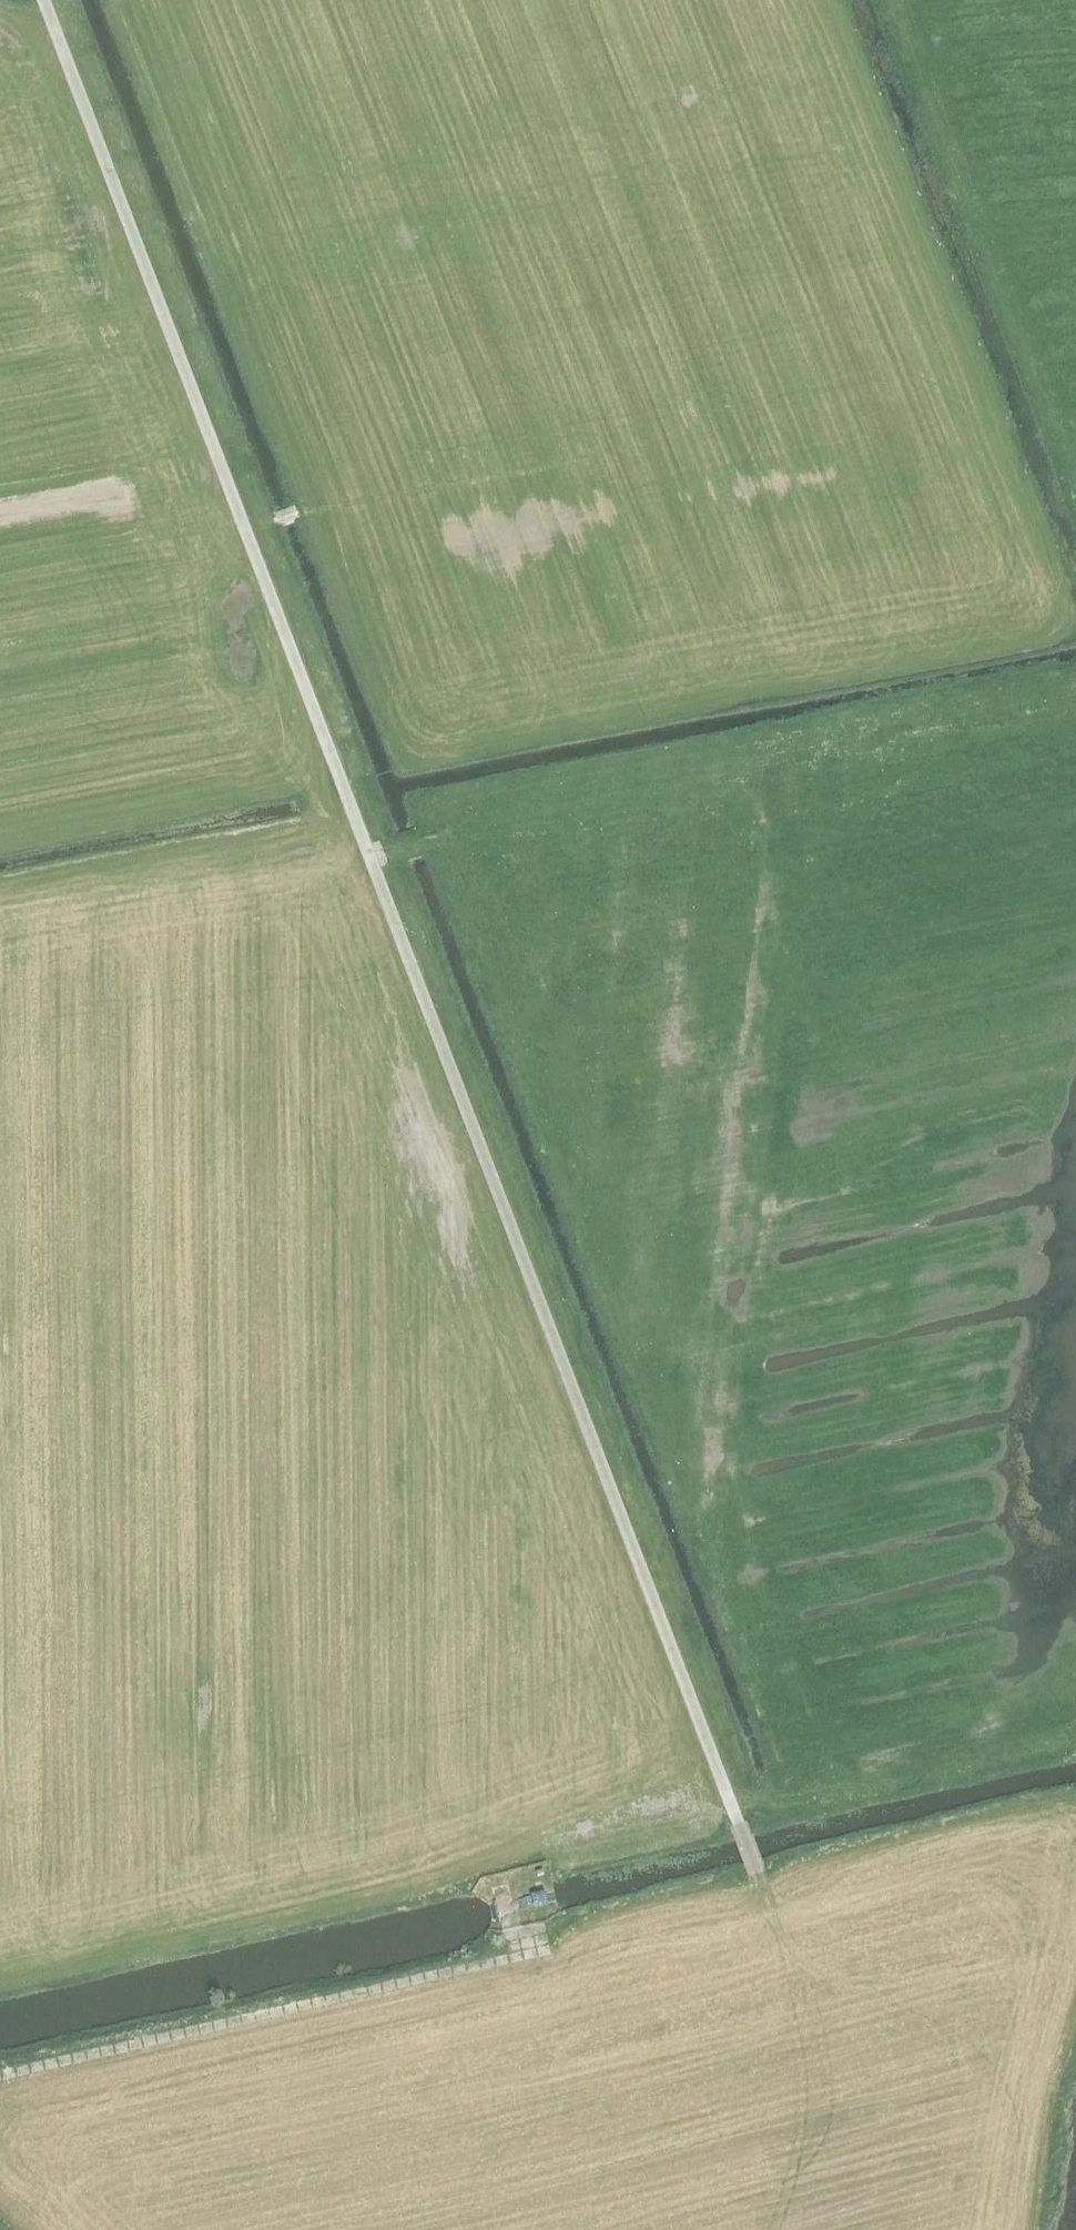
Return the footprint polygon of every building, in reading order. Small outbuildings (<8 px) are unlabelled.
[(546,1905),(543,1889),(529,1892),(533,1908),(546,1905)]
